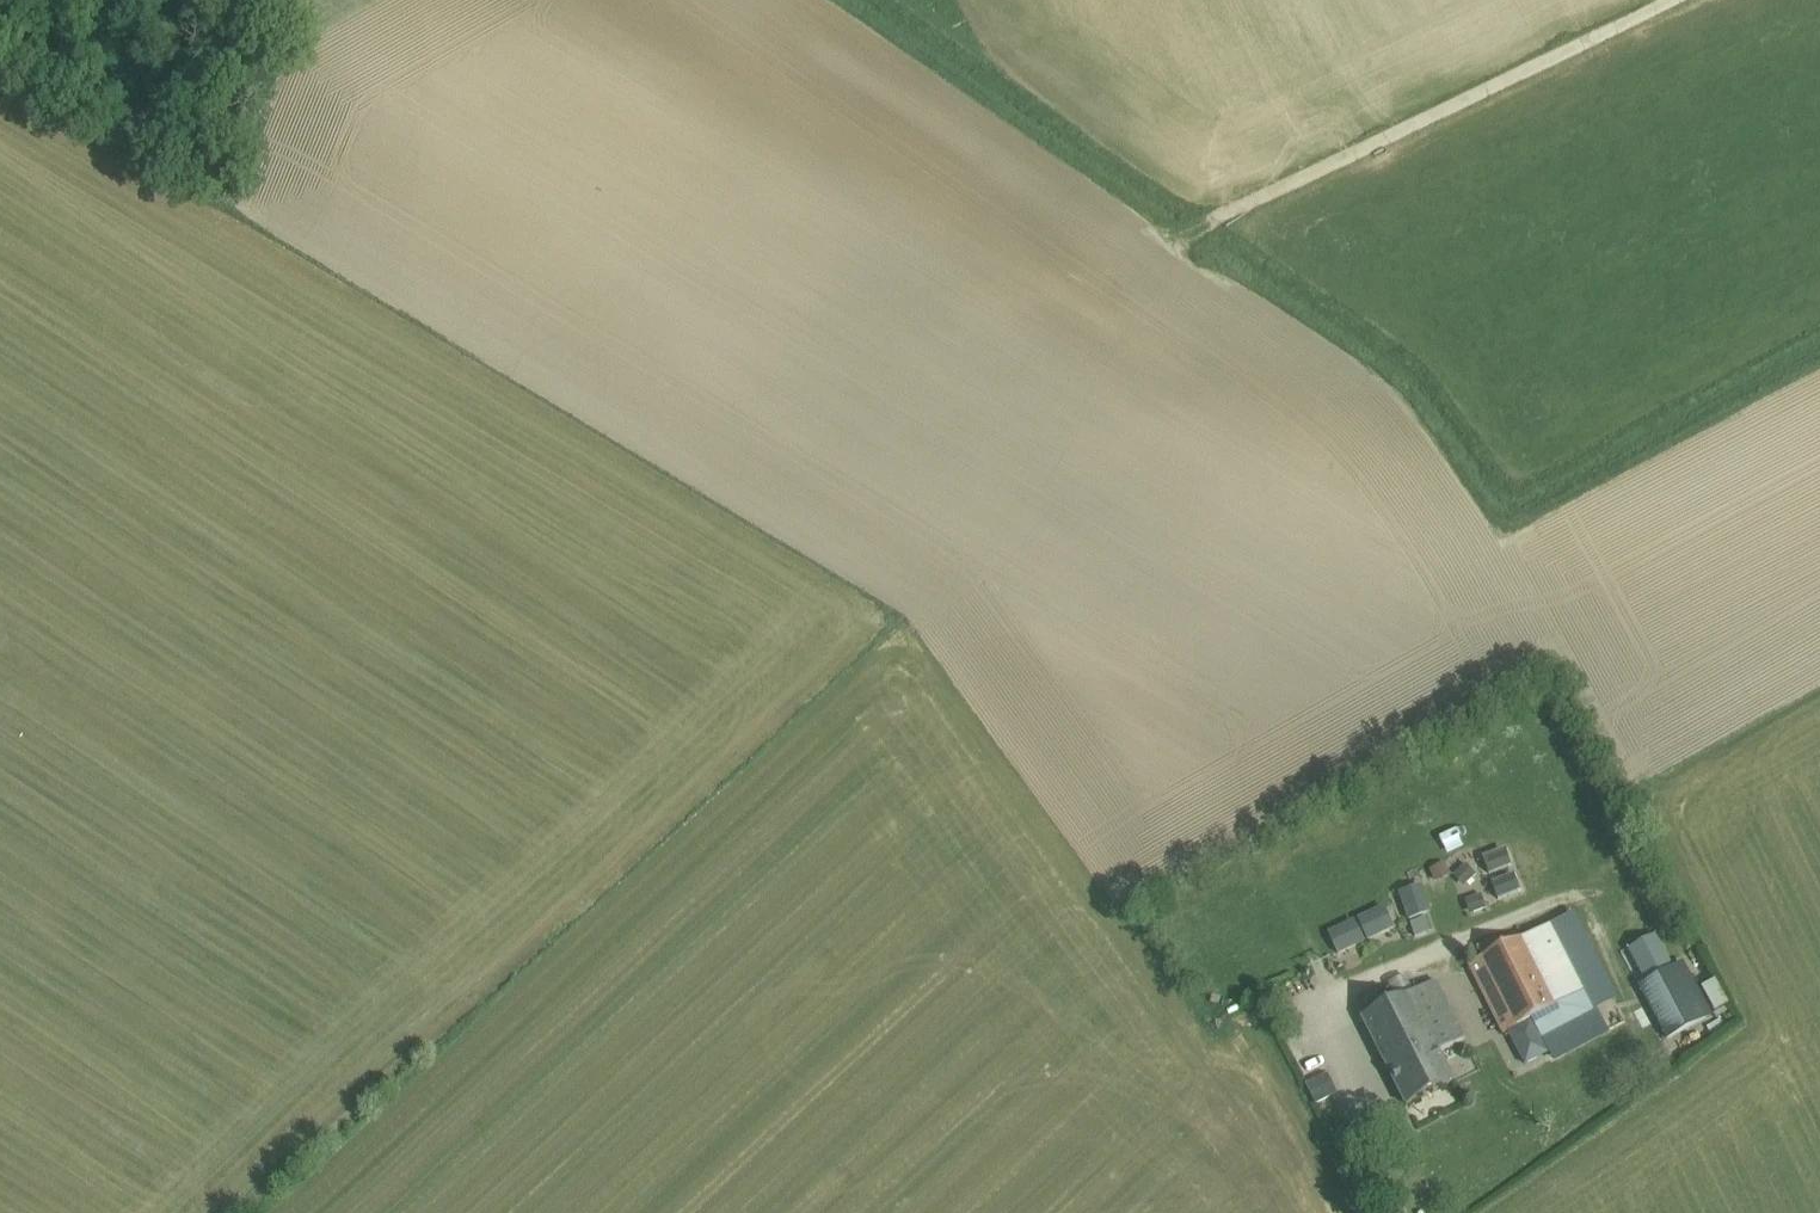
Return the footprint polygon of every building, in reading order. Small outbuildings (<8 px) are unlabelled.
[(1501,851),(1481,858),(1488,876),(1508,869),(1501,851)] [(1456,875),(1466,885),(1476,875),(1466,864),(1456,875)] [(1433,882),(1448,876),(1444,865),(1428,871),(1433,882)] [(1511,875),(1491,883),(1497,900),(1517,892),(1511,875)] [(1409,920),(1430,914),(1421,886),(1400,893),(1409,920)] [(1472,914),(1485,909),(1480,896),(1467,901),(1472,914)] [(1395,928),(1386,911),(1360,923),(1368,941),(1395,928)] [(1416,936),(1433,931),(1428,915),(1411,921),(1416,936)] [(1502,1034),(1533,1019),(1541,1036),(1585,1013),(1578,997),(1585,993),(1552,924),(1469,965),(1502,1034)] [(1365,942),(1357,925),(1331,938),(1338,955),(1365,942)] [(1640,987),(1668,1040),(1705,1020),(1677,968),(1640,987)] [(1436,980),(1363,1018),(1407,1106),(1454,1083),(1439,1053),(1466,1039),(1436,980)] [(1706,988),(1713,1008),(1725,1003),(1717,984),(1706,988)] [(1307,1083),(1316,1103),(1338,1092),(1329,1073),(1307,1083)]
